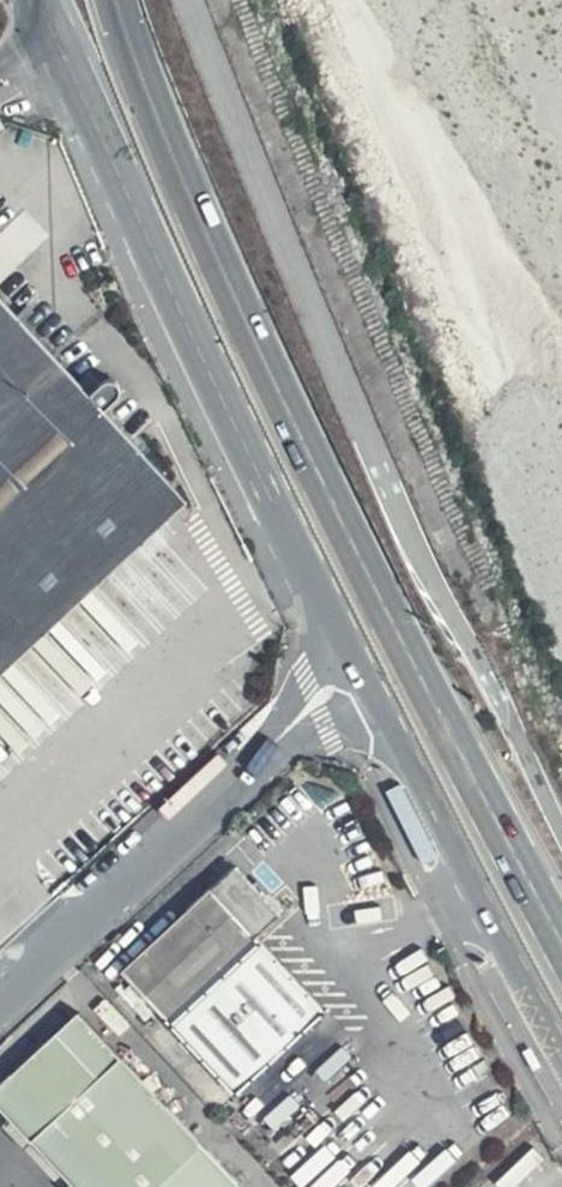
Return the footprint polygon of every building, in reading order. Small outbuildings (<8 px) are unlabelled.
[(118,372),(99,389),(0,283),(0,663),(189,485),(116,407),(131,393),(132,389),(131,383),(129,377),(124,373),(118,372)] [(333,1007),(262,934),(265,930),(284,910),(237,861),(129,971),(247,1094),(333,1007)] [(0,1092),(0,1104),(79,1186),(250,1186),(86,1004),(0,1092)]
